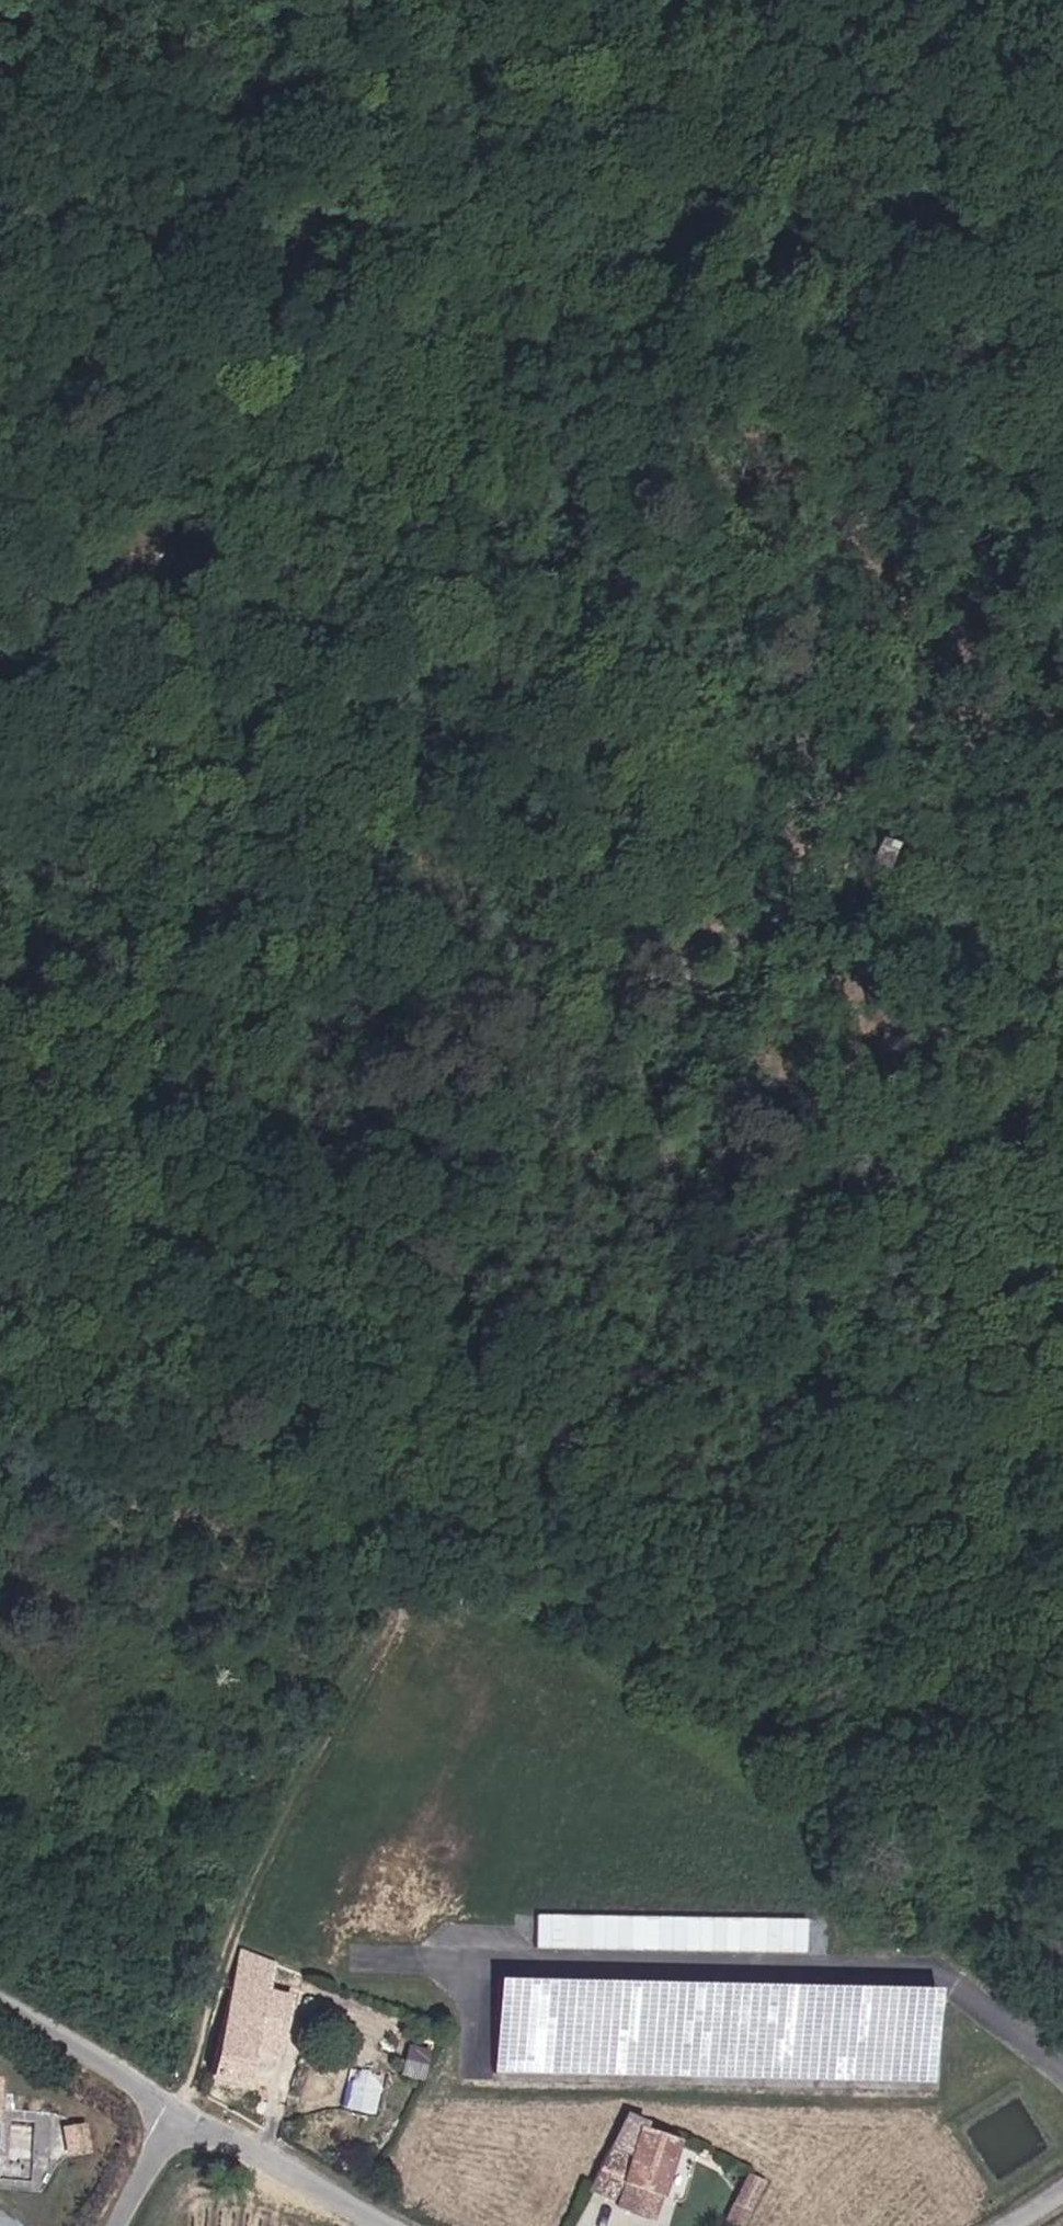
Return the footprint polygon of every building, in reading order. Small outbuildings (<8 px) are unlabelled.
[(291,1997),(238,1986),(217,2076),(273,2089),(294,1999),(291,1997)] [(80,2117),(65,2120),(70,2145),(85,2142),(80,2117)] [(681,2139),(671,2134),(644,2127),(636,2154),(622,2150),(601,2187),(627,2198),(624,2205),(661,2217),(681,2139)] [(594,2185),(601,2187),(622,2150),(613,2147),(594,2185)] [(742,2225),(745,2225),(767,2179),(749,2170),(726,2219),(742,2225)]
